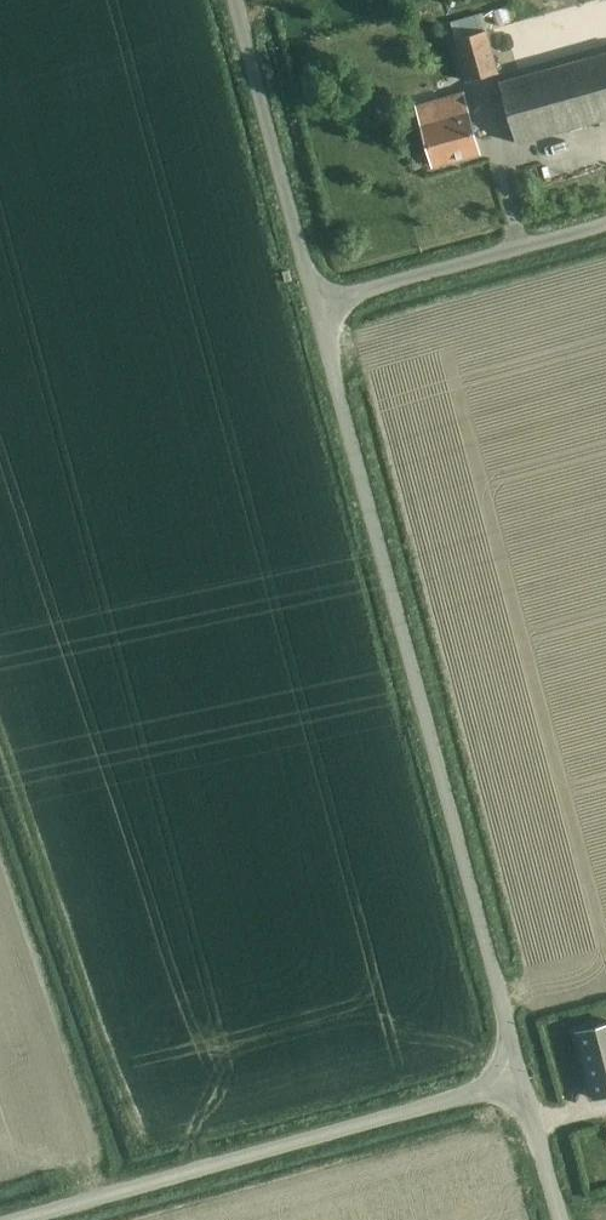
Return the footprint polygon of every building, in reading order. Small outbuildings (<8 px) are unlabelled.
[(467,81),(498,72),(482,13),(451,22),(467,81)] [(516,143),(605,118),(605,52),(499,82),(516,143)] [(468,113),(421,125),(432,167),(479,154),(468,113)] [(577,1031),(594,1097),(605,1094),(605,1024),(577,1031)]
